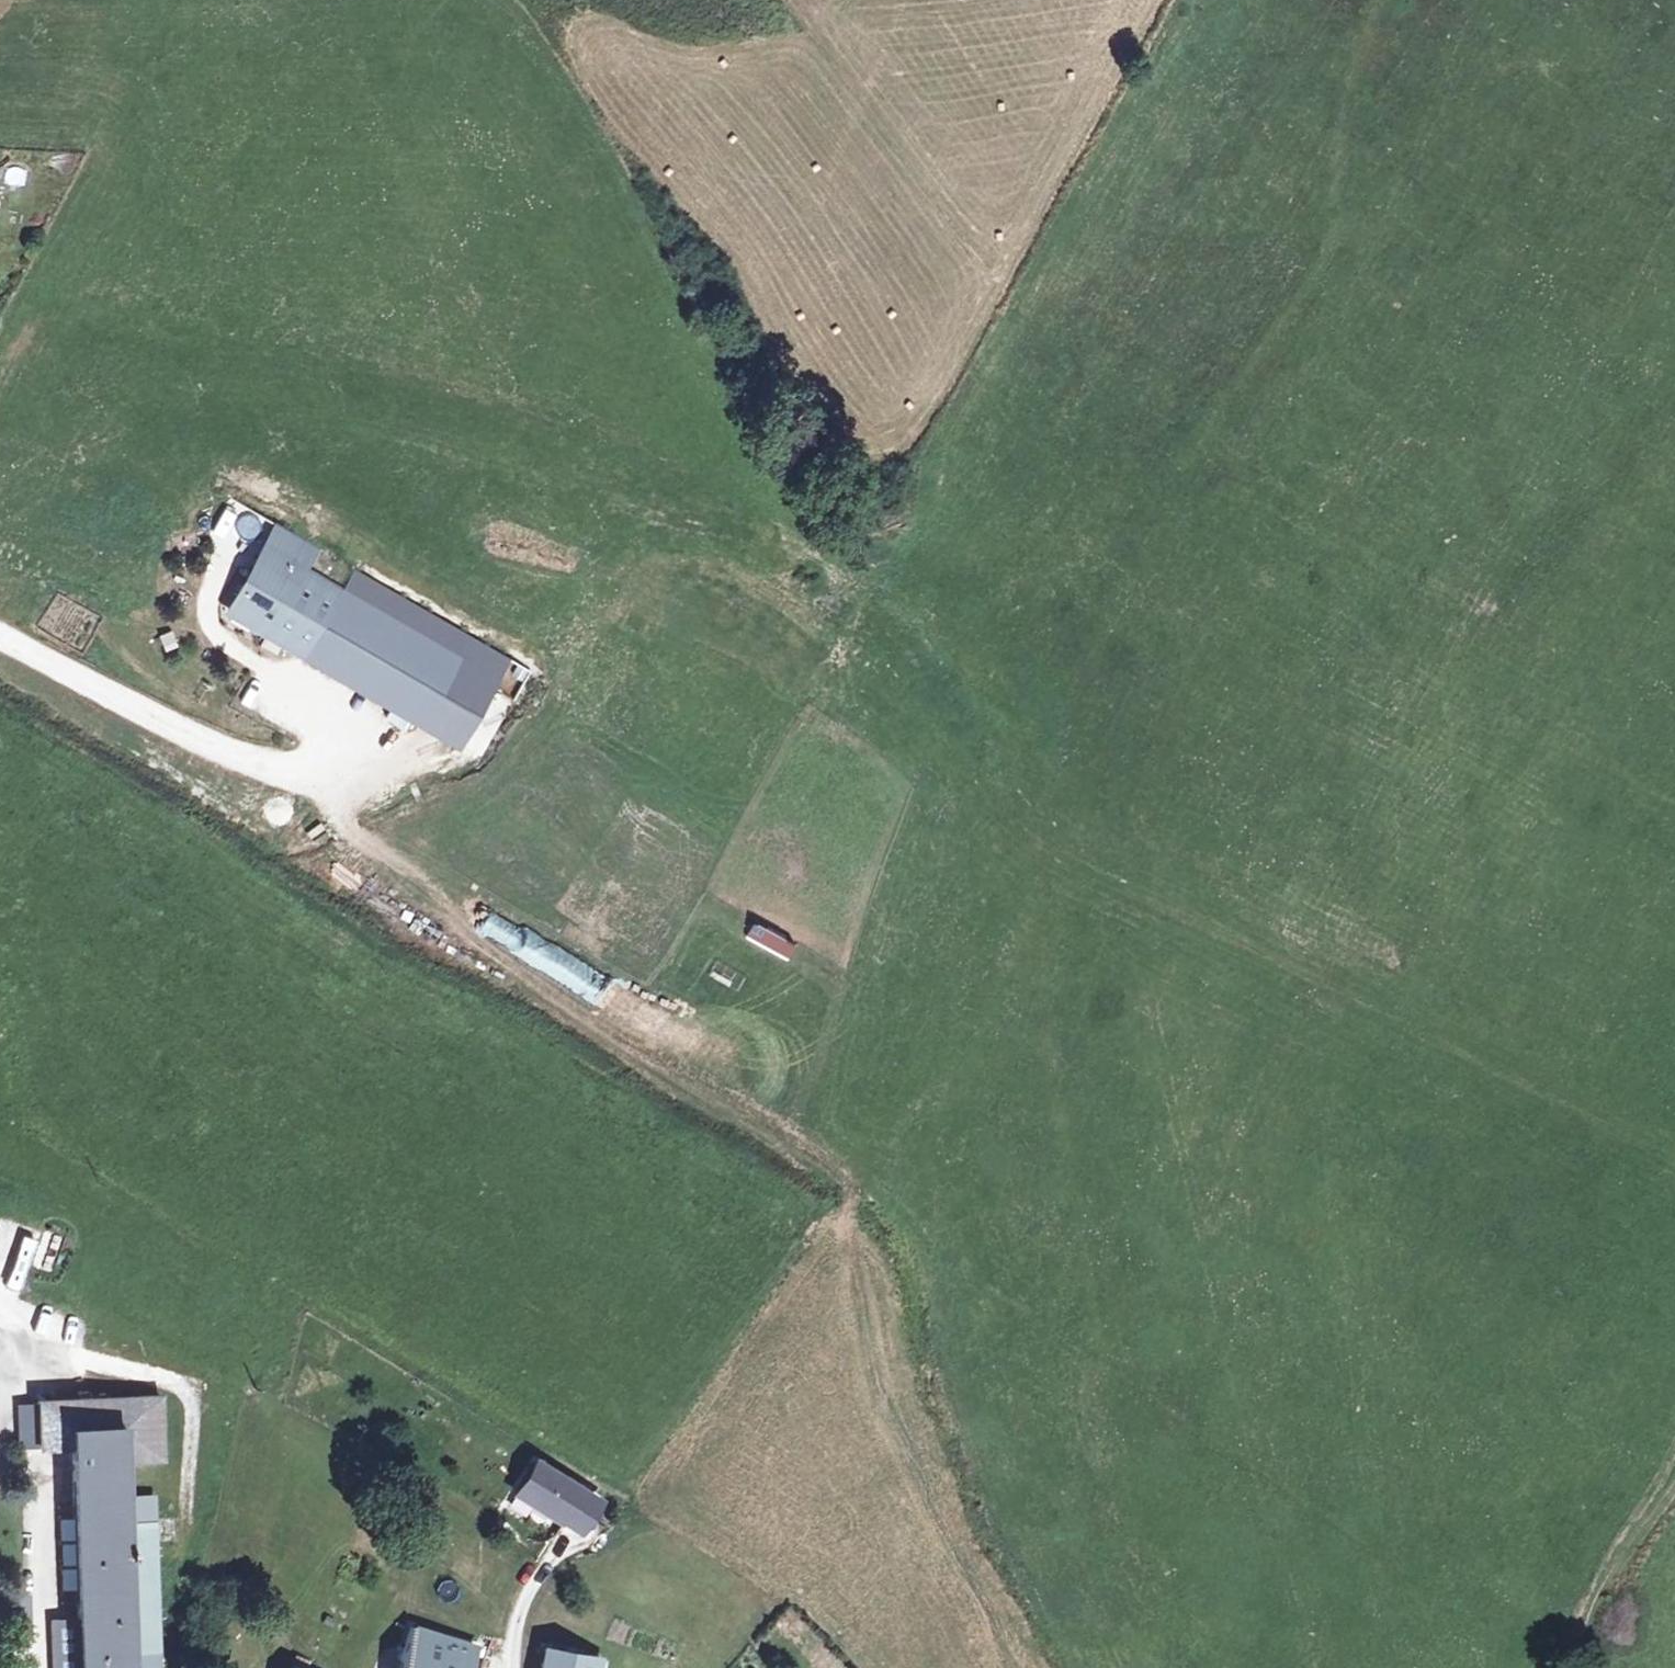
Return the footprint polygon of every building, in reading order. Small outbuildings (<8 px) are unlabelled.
[(239,514),(237,534),(255,535),(257,515),(239,514)] [(279,526),(265,549),(456,661),(422,721),(448,736),(458,742),(507,659),(279,526)] [(456,661),(265,549),(230,609),(269,632),(422,721),(456,661)] [(152,1498),(123,1499),(122,1462),(162,1460),(159,1397),(38,1402),(40,1450),(70,1448),(80,1667),(159,1667),(152,1498)] [(599,1503),(534,1463),(515,1494),(580,1534),(599,1503)] [(476,1648),(410,1627),(397,1667),(469,1667),(476,1648)] [(597,1659),(544,1649),(541,1667),(595,1667),(597,1659)]
